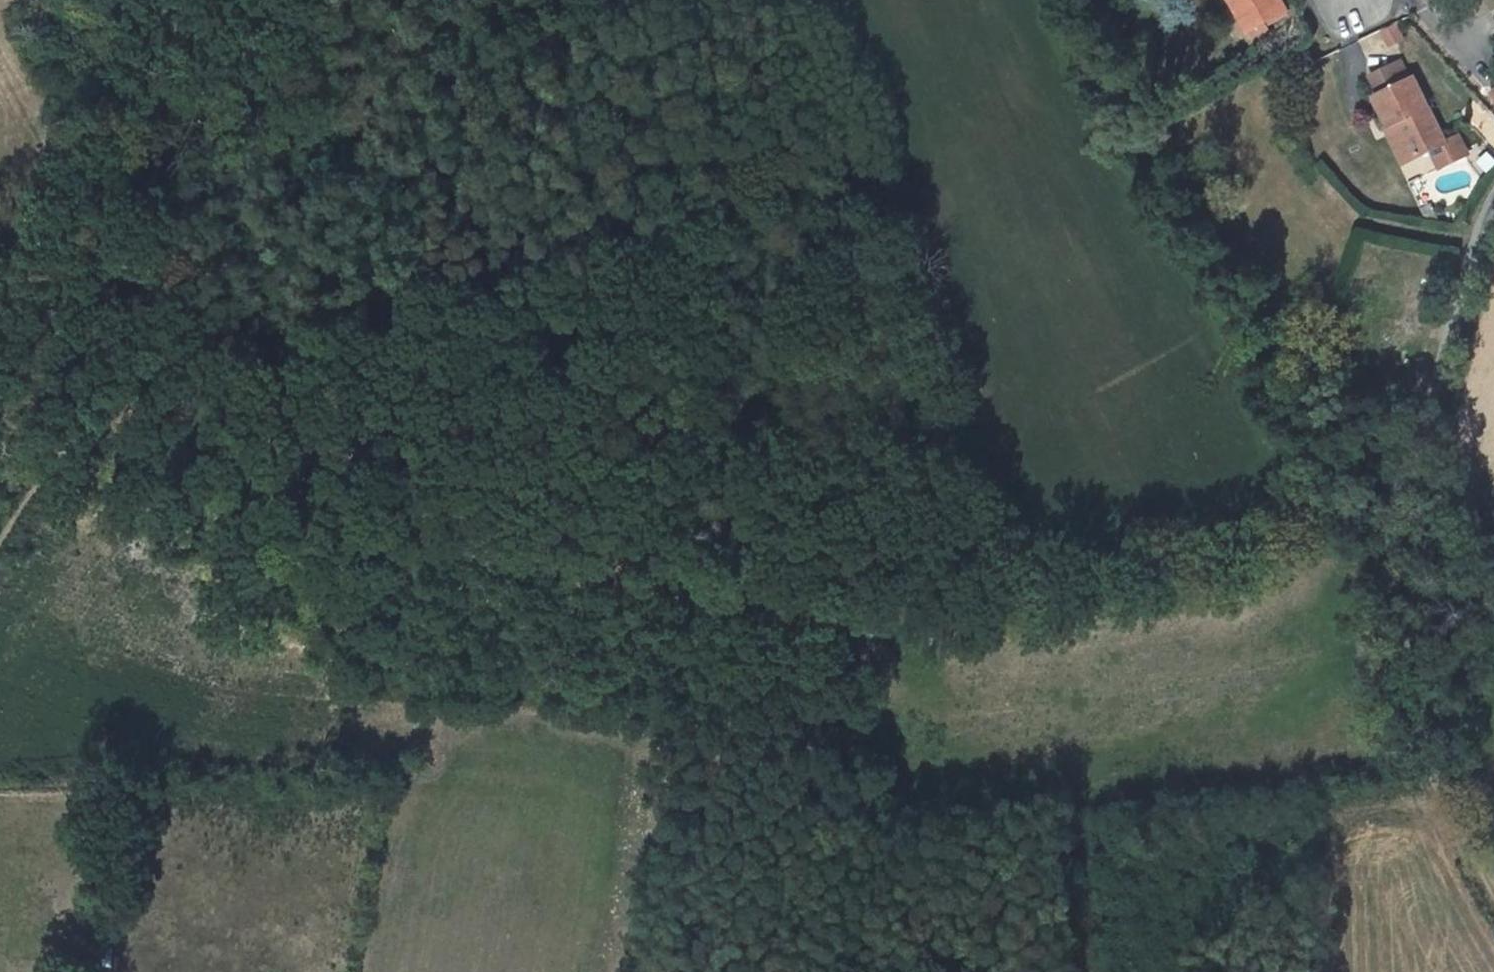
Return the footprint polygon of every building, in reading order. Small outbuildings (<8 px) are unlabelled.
[(1255,19),(1288,0),(1244,0),(1255,19)] [(1420,69),(1382,87),(1395,116),(1400,115),(1416,151),(1431,144),(1442,167),(1471,154),(1474,147),(1465,128),(1450,135),(1420,69)] [(1478,105),(1493,119),(1493,87),(1478,105)] [(1416,151),(1400,115),(1395,116),(1391,119),(1409,155),(1416,151)]
